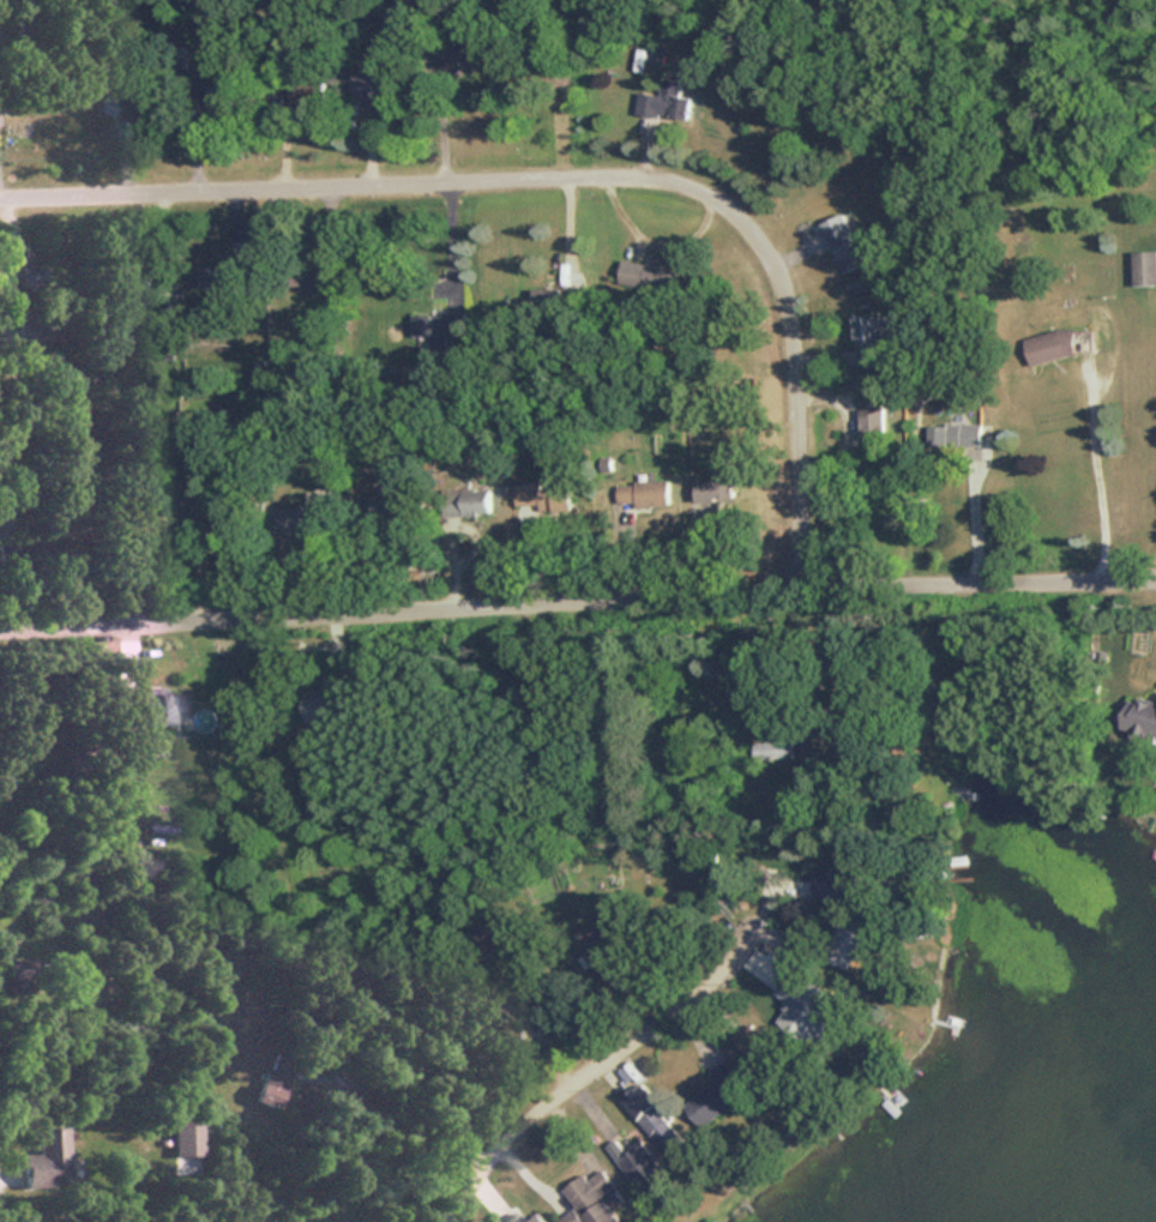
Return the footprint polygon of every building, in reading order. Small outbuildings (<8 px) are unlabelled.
[(446,61),(483,61),(483,37),(446,37),(446,61)] [(351,74),(351,97),(395,97),(395,74),(351,74)] [(639,92),(637,115),(688,121),(693,86),(663,83),(662,96),(639,92)] [(819,223),(839,275),(863,264),(843,213),(819,223)] [(1132,251),(1132,284),(1155,284),(1155,251),(1132,251)] [(678,272),(624,257),(616,284),(669,300),(678,272)] [(854,366),(879,365),(878,315),(853,317),(854,366)] [(1026,366),(1077,353),(1070,326),(1020,338),(1026,366)] [(856,410),(857,443),(884,441),(883,409),(856,410)] [(927,426),(927,446),(967,446),(967,426),(927,426)] [(692,477),(692,507),(733,507),(733,476),(692,477)] [(666,506),(666,481),(613,482),(614,507),(666,506)] [(570,487),(540,488),(540,483),(513,483),(513,507),(570,507),(570,487)] [(375,518),(401,518),(401,496),(375,496),(375,518)] [(275,507),(275,534),(321,534),(321,507),(275,507)] [(305,722),(343,722),(343,682),(326,682),(326,690),(305,690),(305,722)] [(175,690),(127,690),(127,721),(174,722),(175,690)] [(1128,698),(1119,730),(1155,741),(1155,706),(1128,698)] [(747,759),(790,759),(790,742),(747,742),(747,759)] [(814,875),(814,903),(856,903),(856,850),(833,850),(833,875),(814,875)] [(845,965),(863,932),(842,920),(824,955),(845,965)] [(730,1040),(751,1060),(767,1043),(747,1024),(730,1040)] [(288,1069),(265,1059),(248,1100),(270,1109),(288,1069)] [(708,1077),(712,1082),(685,1106),(704,1127),(747,1090),(723,1063),(708,1077)] [(642,1084),(621,1100),(667,1158),(686,1143),(642,1084)] [(18,1187),(64,1187),(64,1127),(32,1127),(32,1154),(18,1154),(18,1187)] [(642,1142),(625,1152),(615,1138),(607,1144),(639,1194),(666,1178),(642,1142)] [(565,1194),(576,1209),(561,1221),(562,1221),(618,1221),(609,1210),(606,1203),(602,1198),(614,1188),(610,1181),(602,1170),(589,1181),(583,1174),(562,1191),(565,1194)] [(513,1211),(497,1221),(521,1221),(513,1211)]
